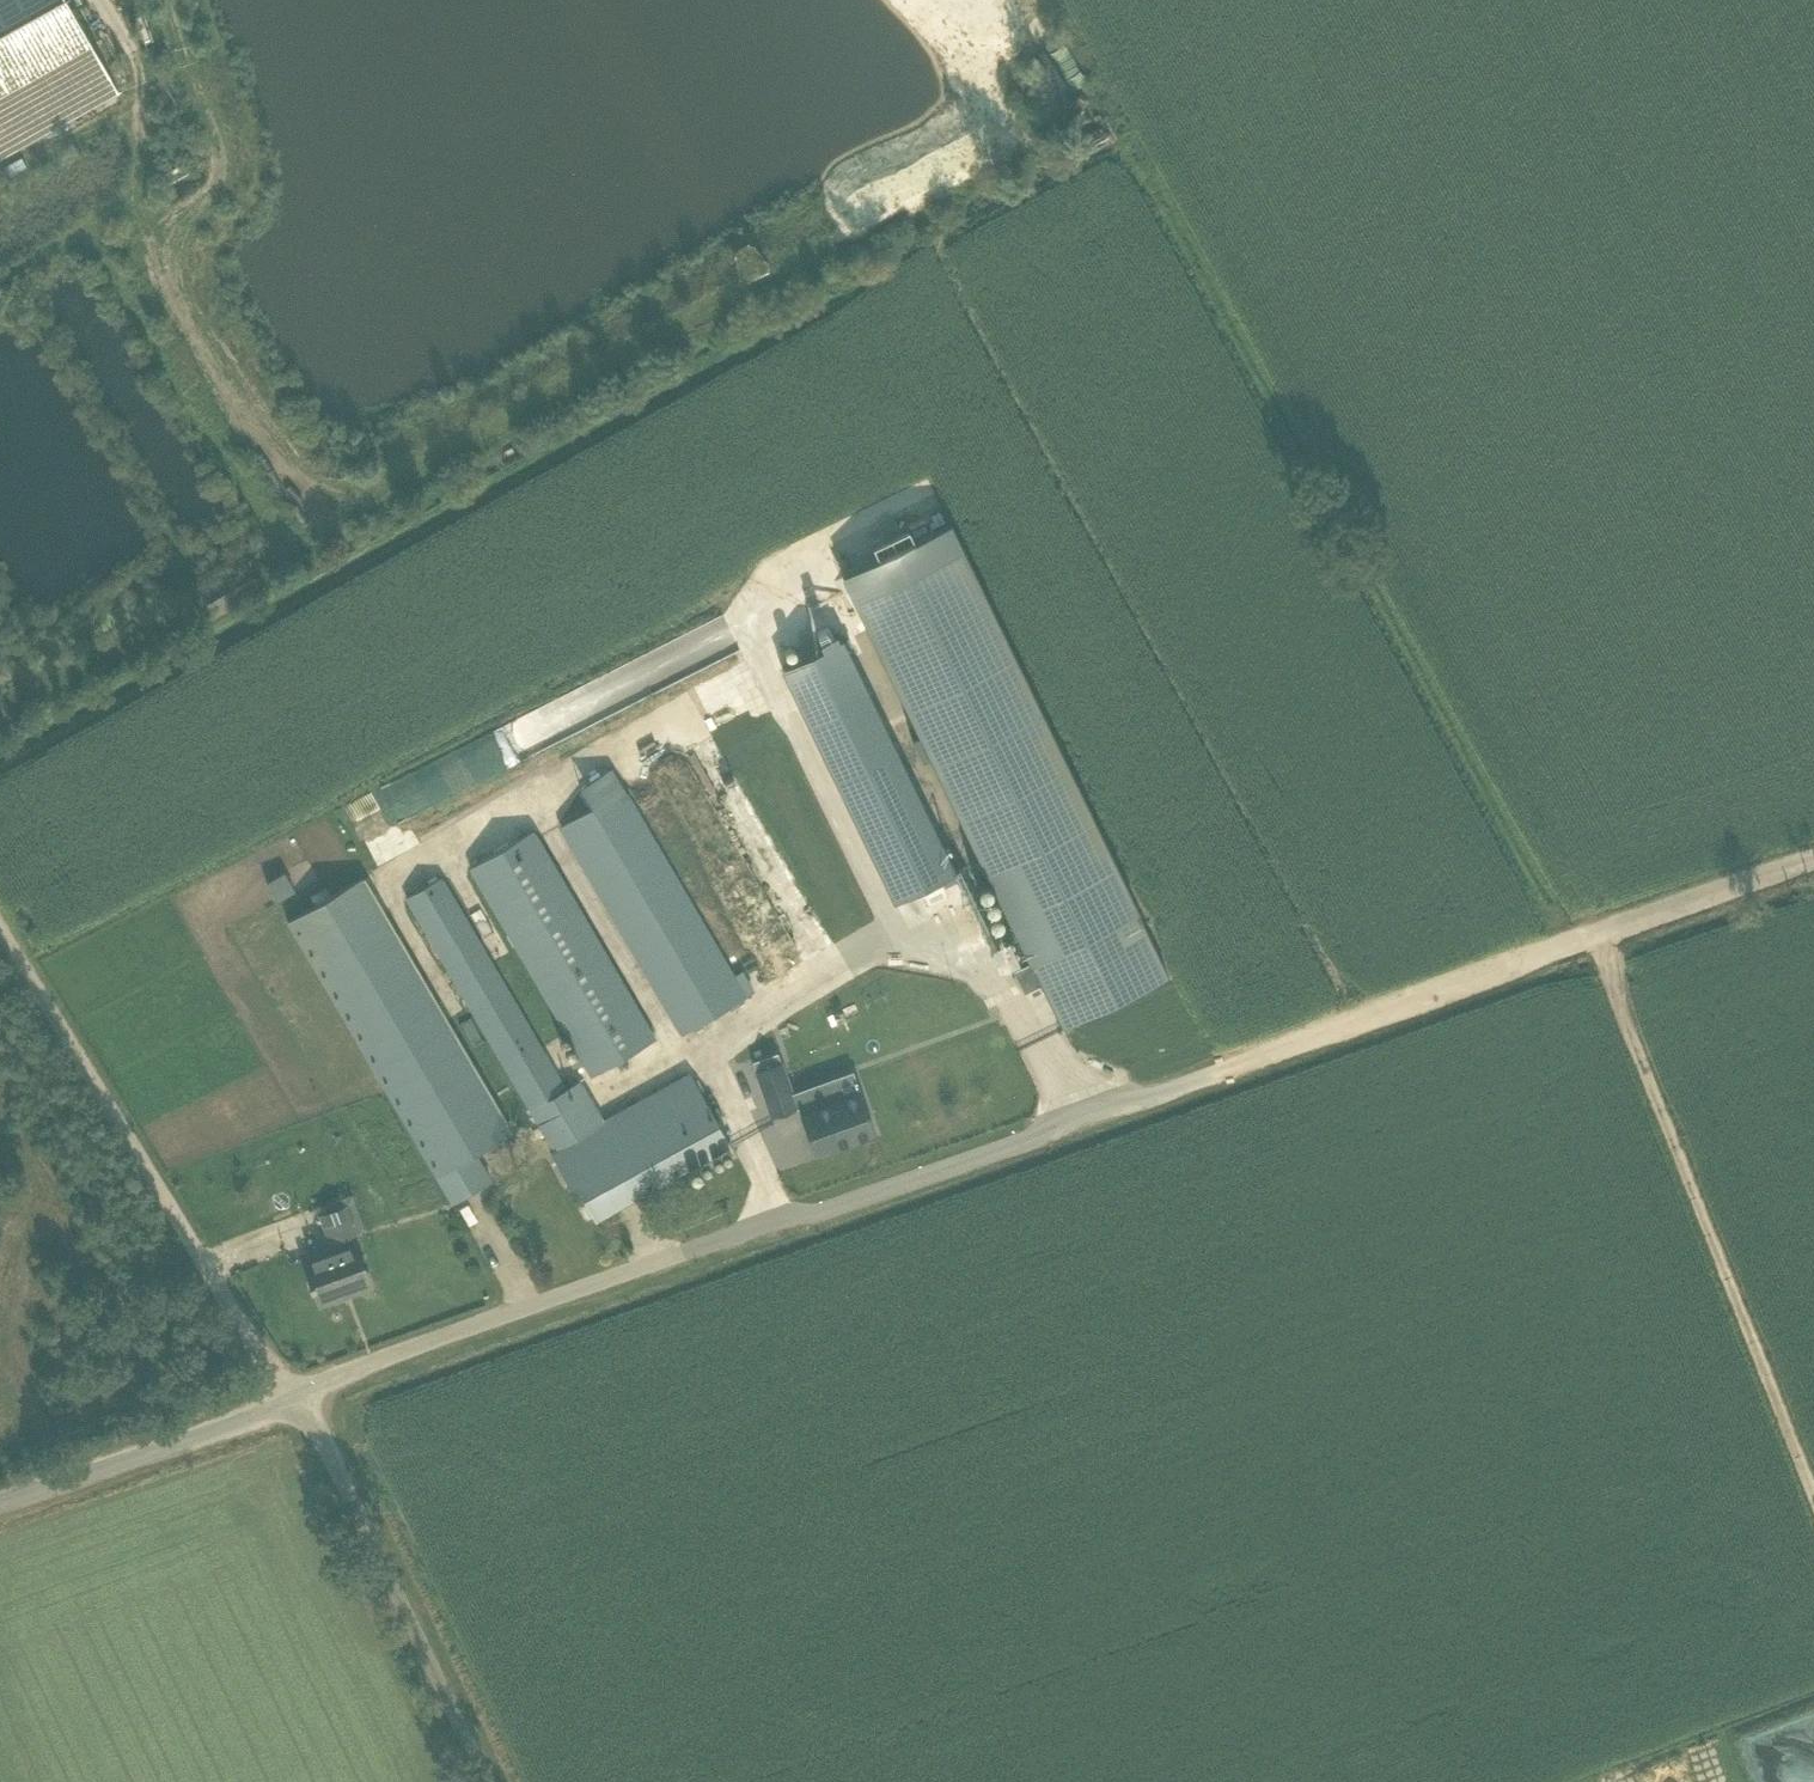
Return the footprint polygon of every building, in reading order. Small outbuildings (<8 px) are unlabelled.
[(118,91),(68,0),(0,0),(0,157),(118,91)] [(1041,983),(1062,1027),(1168,976),(948,524),(914,541),(908,528),(871,545),(878,558),(843,575),(920,734),(911,738),(922,759),(931,755),(1025,949),(1023,950),(1029,963),(1013,971),(1024,992),(1041,983)] [(823,648),(782,668),(894,901),(941,879),(944,886),(957,880),(954,873),(955,872),(846,649),(852,646),(848,638),(842,640),(842,639),(839,641),(836,635),(821,643),(823,648)] [(651,772),(632,782),(641,798),(659,788),(651,772)] [(735,976),(624,788),(558,827),(681,1035),(754,991),(743,971),(735,976)] [(655,1038),(533,829),(468,867),(590,1076),(655,1038)] [(567,1087),(441,876),(404,898),(554,1150),(551,1152),(571,1186),(574,1184),(596,1221),(730,1144),(689,1073),(604,1121),(579,1080),(567,1087)] [(511,1134),(361,879),(288,922),(452,1202),(491,1179),(476,1155),(511,1134)] [(798,1107),(782,1062),(755,1071),(771,1116),(798,1107)] [(875,1132),(860,1092),(800,1114),(814,1154),(875,1132)] [(355,1233),(346,1205),(319,1214),(329,1241),(355,1233)] [(371,1285),(362,1263),(354,1238),(324,1249),(302,1257),(319,1304),(371,1285)]
